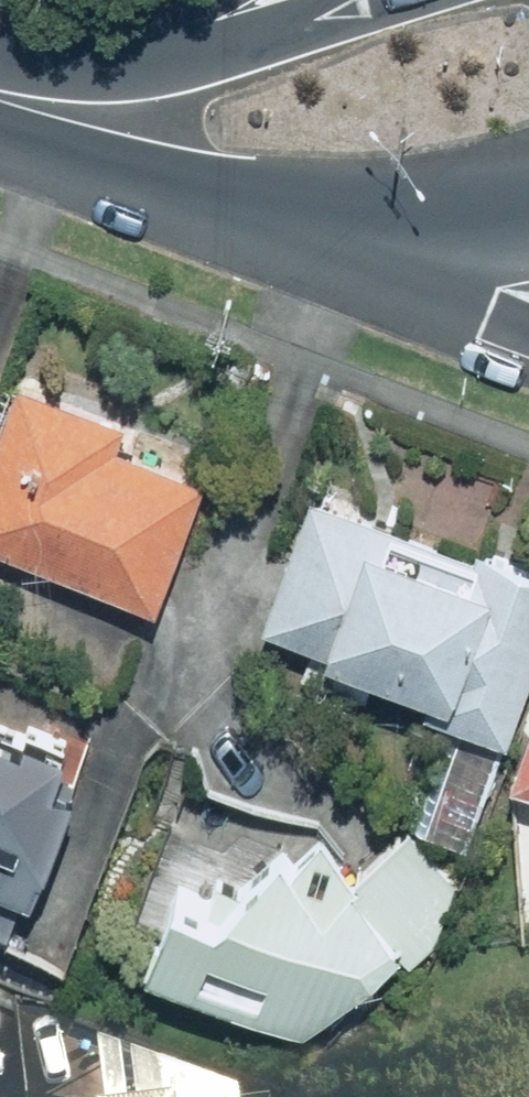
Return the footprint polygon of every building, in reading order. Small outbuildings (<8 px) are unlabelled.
[(20,370),(0,421),(0,542),(160,606),(211,477),(121,442),(132,414),(20,370)] [(317,484),(265,613),(342,645),(329,679),(385,701),(400,665),(434,679),(426,699),(511,733),(528,688),(528,570),(317,484)] [(0,715),(0,923),(20,931),(81,780),(58,771),(70,743),(0,715)] [(511,766),(528,773),(528,720),(511,766)] [(185,875),(150,957),(303,1023),(405,937),(417,950),(474,902),(412,828),(351,879),(311,831),(236,894),(185,875)] [(86,1064),(90,1096),(162,1096),(160,1084),(86,1064)]
